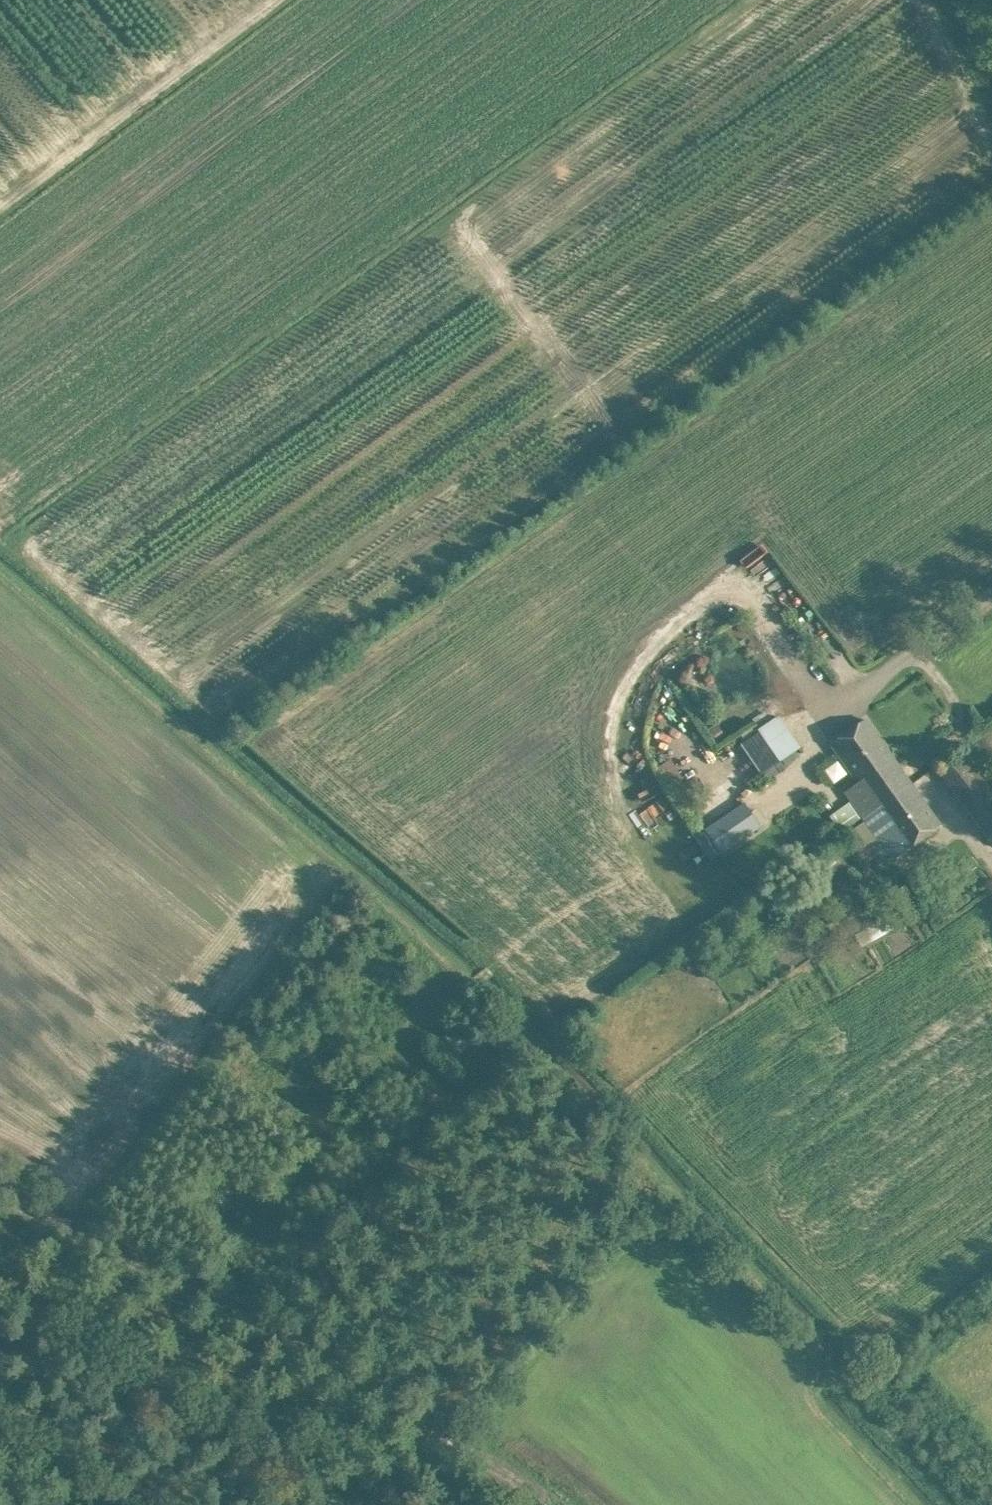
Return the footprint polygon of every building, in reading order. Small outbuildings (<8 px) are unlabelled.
[(762,769),(799,747),(781,715),(743,737),(762,769)] [(940,826),(911,785),(865,719),(830,743),(858,782),(844,792),(863,818),(892,860),(924,837),(940,826)] [(977,746),(941,774),(988,839),(991,836),(991,768),(977,746)] [(671,757),(659,763),(669,782),(681,775),(671,757)] [(703,828),(721,853),(761,825),(744,800),(703,828)] [(922,875),(909,885),(919,900),(932,891),(922,875)] [(886,918),(861,932),(868,944),(893,930),(886,918)]
